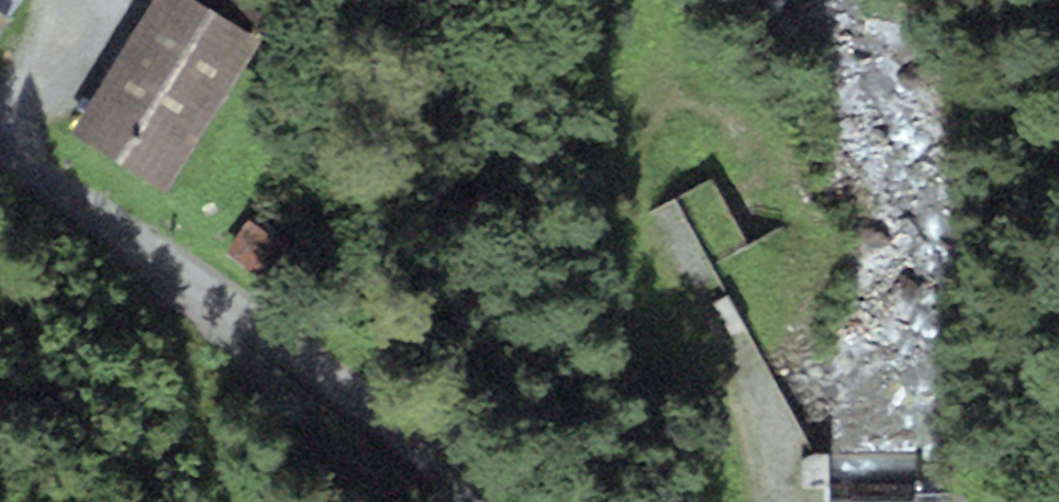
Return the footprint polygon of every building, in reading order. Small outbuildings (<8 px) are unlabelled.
[(25,0),(0,0),(0,34),(25,0)] [(244,0),(152,0),(71,134),(169,193),(262,39),(249,32),(262,11),(244,0)]
